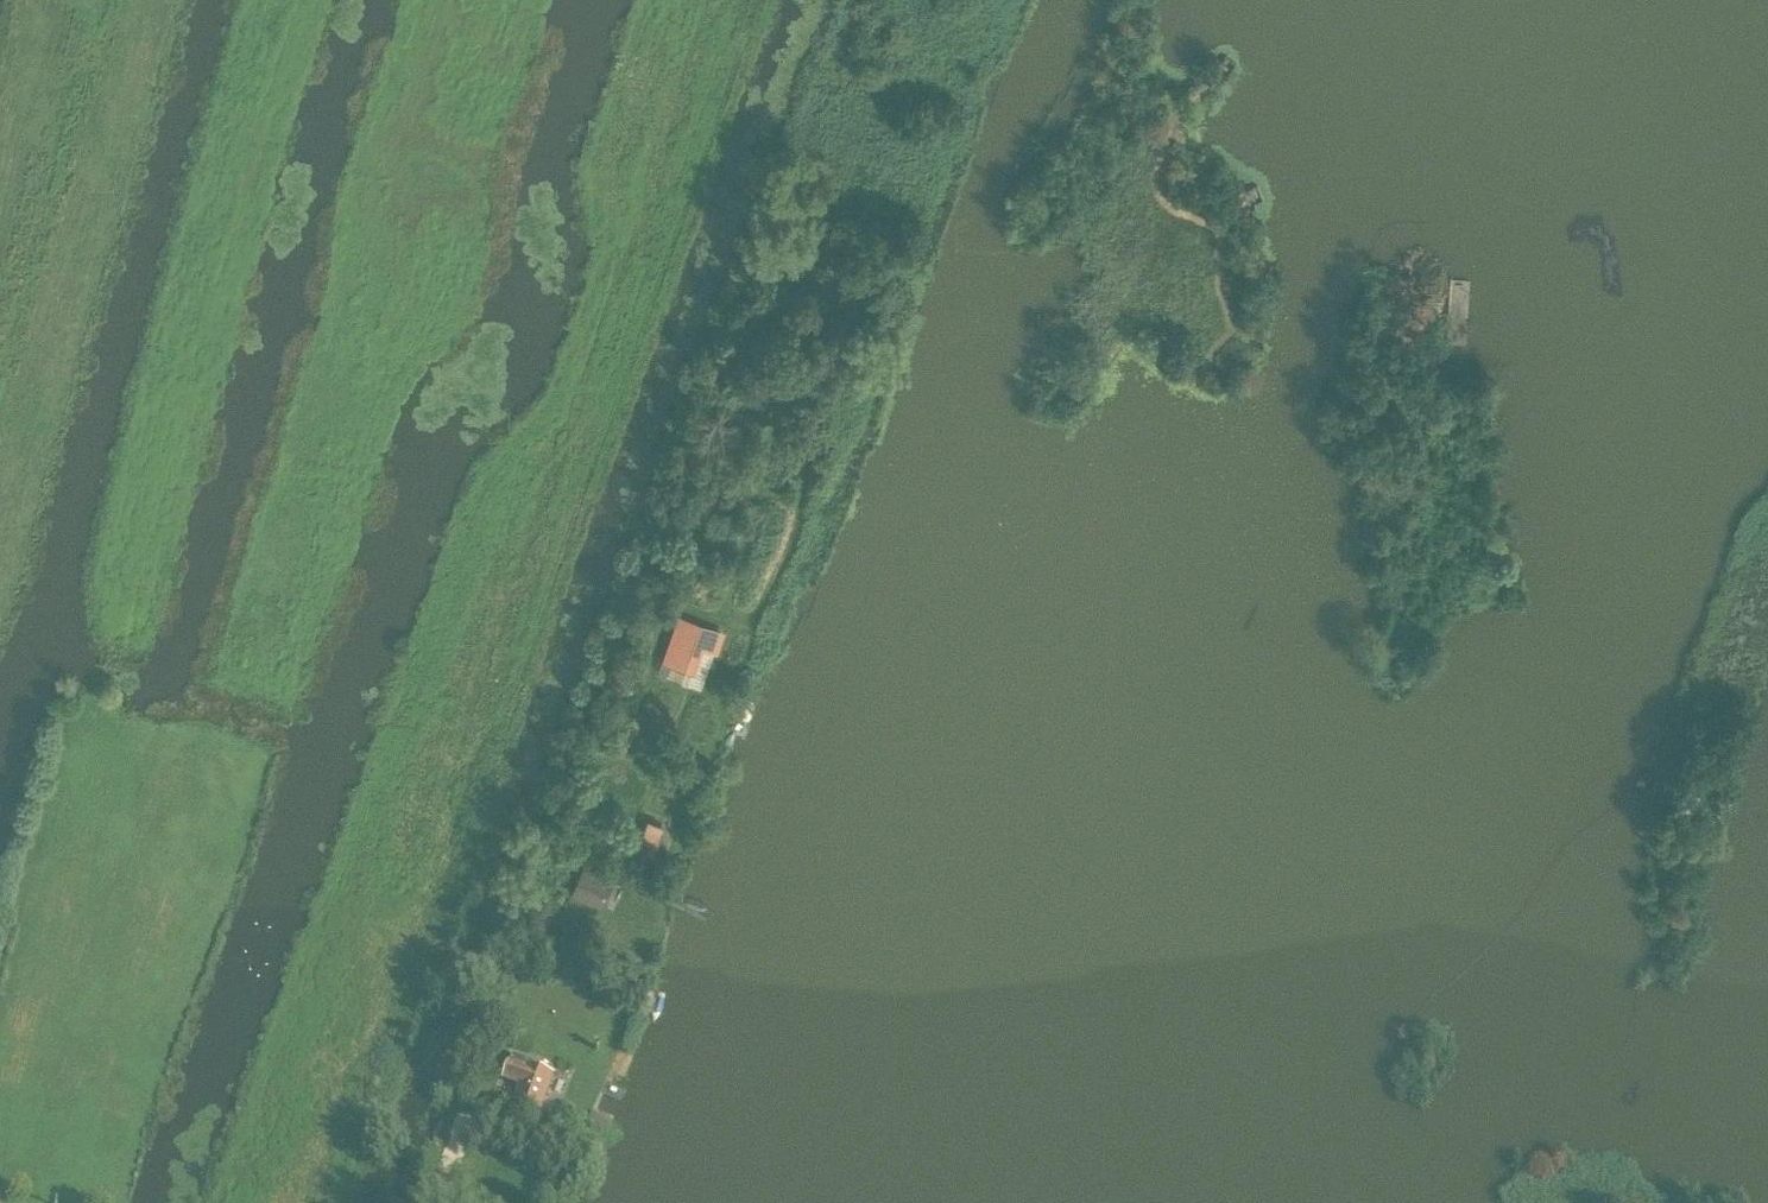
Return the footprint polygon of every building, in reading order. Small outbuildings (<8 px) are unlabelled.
[(1230,194),(1235,206),(1245,202),(1240,190),(1230,194)] [(682,621),(668,659),(695,669),(703,645),(713,648),(718,633),(682,621)] [(648,817),(638,850),(655,855),(666,823),(648,817)] [(582,868),(571,893),(603,907),(614,882),(582,868)] [(540,1111),(552,1076),(525,1065),(527,1060),(512,1055),(504,1080),(522,1086),(516,1103),(540,1111)]
